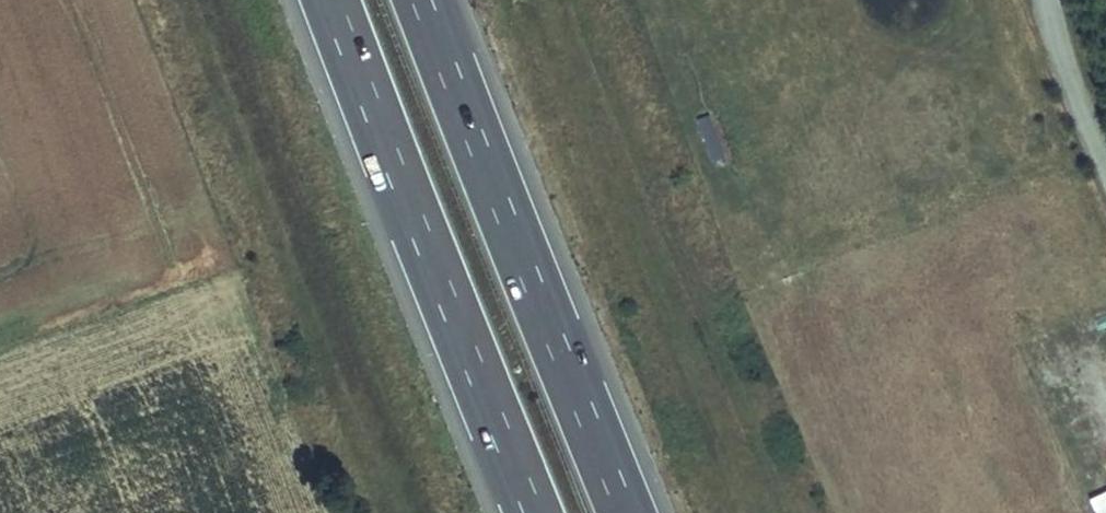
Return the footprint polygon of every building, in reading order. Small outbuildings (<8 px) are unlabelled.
[(1096,512),(1105,512),(1105,491),(1090,498),(1096,512)]
